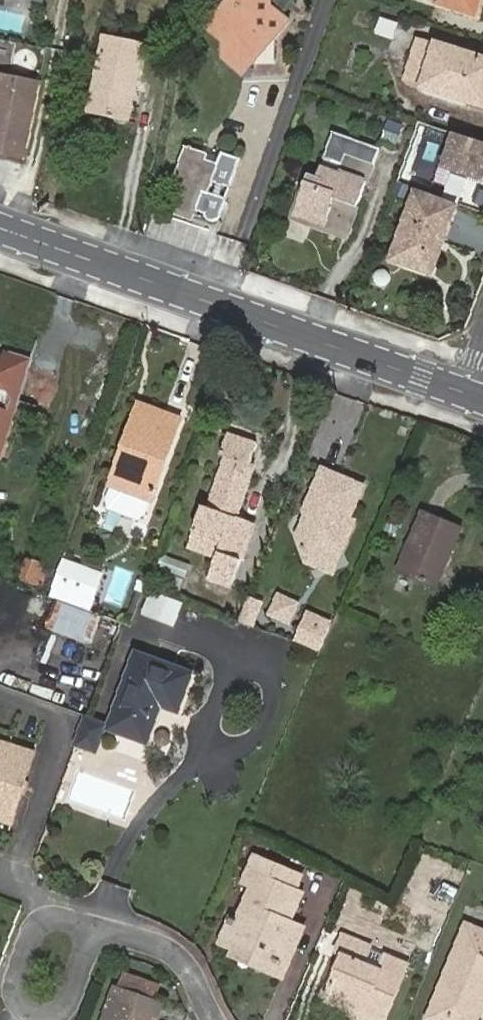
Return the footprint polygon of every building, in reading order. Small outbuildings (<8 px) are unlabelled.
[(288,21),(270,7),(270,0),(230,0),(206,29),(223,42),(225,59),(236,69),(252,65),(288,21)] [(437,1),(437,2),(476,15),(480,0),(435,0),(437,1)] [(393,39),(398,24),(381,19),(377,34),(393,39)] [(144,45),(140,44),(143,26),(117,21),(113,39),(104,37),(88,111),(129,118),(144,45)] [(419,38),(405,81),(482,106),(482,58),(419,38)] [(25,157),(40,84),(0,76),(0,153),(25,157)] [(359,202),(377,148),(332,133),(316,177),(308,174),(293,217),(338,232),(349,199),(359,202)] [(453,134),(441,170),(482,184),(482,144),(453,134)] [(230,187),(240,159),(221,152),(218,163),(207,159),(208,155),(185,146),(173,182),(179,184),(171,207),(177,209),(175,215),(193,222),(197,211),(218,219),(226,199),(220,197),(224,185),(230,187)] [(391,260),(432,275),(456,207),(415,193),(391,260)] [(379,266),(373,284),(385,288),(391,270),(379,266)] [(29,360),(7,354),(5,363),(0,362),(0,457),(1,458),(29,360)] [(145,515),(180,419),(140,404),(105,501),(107,509),(138,520),(145,515)] [(254,525),(236,519),(254,467),(247,465),(254,444),(230,436),(224,454),(227,455),(208,510),(204,508),(197,530),(225,540),(212,580),(229,585),(237,562),(241,564),(254,525)] [(362,487),(323,471),(315,489),(325,493),(318,509),(303,519),(313,535),(297,546),(311,568),(343,548),(354,522),(349,519),(362,487)] [(315,489),(303,519),(318,509),(325,493),(315,489)] [(399,569),(437,586),(461,529),(423,513),(399,569)] [(343,548),(311,568),(331,577),(343,548)] [(161,572),(157,582),(179,591),(189,567),(163,557),(157,571),(161,572)] [(21,577),(41,584),(47,567),(27,560),(21,577)] [(101,575),(63,561),(50,597),(89,611),(101,575)] [(308,615),(303,628),(316,634),(322,620),(308,615)] [(303,628),(296,644),(320,652),(332,624),(322,620),(316,634),(303,628)] [(136,654),(108,730),(147,743),(160,708),(163,707),(178,712),(192,673),(136,654)] [(105,725),(86,718),(77,744),(96,751),(105,725)] [(34,756),(0,745),(0,818),(13,822),(34,756)] [(302,894),(296,891),(302,877),(254,856),(243,883),(251,886),(242,908),(250,911),(236,943),(283,963),(298,926),(290,922),(302,894)] [(466,925),(428,1019),(431,1019),(469,1019),(477,1001),(482,1003),(482,932),(466,925)] [(407,966),(349,942),(327,997),(359,1010),(355,1019),(356,1019),(385,1019),(407,966)] [(283,963),(236,943),(232,953),(278,973),(283,963)] [(155,1004),(161,987),(123,974),(117,990),(115,990),(105,1019),(155,1019),(160,1005),(155,1004)] [(482,1006),(482,1003),(477,1001),(469,1019),(477,1019),(482,1006)]
